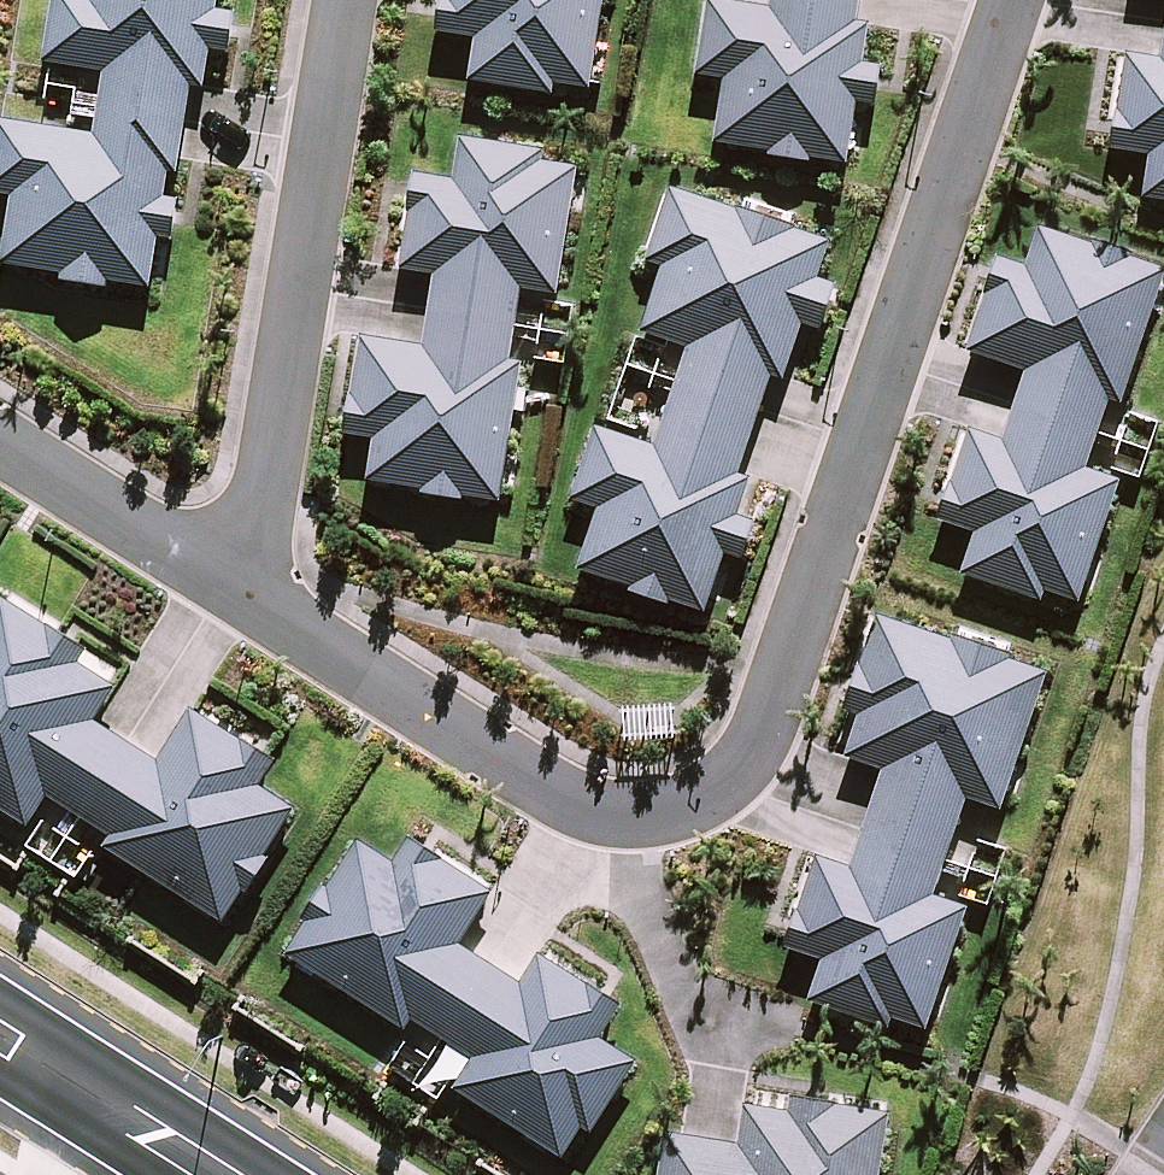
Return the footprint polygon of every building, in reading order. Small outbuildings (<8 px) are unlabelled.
[(50,49),(103,57),(93,124),(0,111),(0,182),(12,184),(1,264),(157,286),(190,52),(211,55),(219,0),(57,0),(50,49)] [(442,28),(482,34),(475,84),(553,94),(555,80),(590,85),(602,0),(446,0),(442,28)] [(776,12),(712,3),(703,72),(733,76),(724,145),(847,162),(866,30),(854,28),(858,0),(778,0),(776,12)] [(1162,59),(1133,55),(1120,146),(1159,152),(1152,197),(1163,199),(1163,47),(1162,59)] [(371,480),(499,498),(519,357),(508,355),(518,285),(558,291),(575,170),(542,165),(544,155),(466,144),(460,183),(420,178),(407,270),(438,274),(427,351),(366,343),(354,430),(378,434),(371,480)] [(817,277),(828,243),(677,194),(656,257),(671,262),(649,330),(693,344),(657,451),(598,432),(576,497),(600,505),(579,569),(706,611),(725,555),(744,561),(756,524),(737,518),(750,479),(734,473),(768,369),(784,375),(804,317),(826,325),(840,284),(817,277)] [(1042,586),(1077,598),(1115,482),(1080,471),(1105,396),(1119,401),(1163,270),(1045,231),(1032,271),(1001,261),(972,348),(1036,369),(1010,446),(973,434),(945,518),(981,530),(966,574),(1038,598),(1042,586)] [(7,599),(0,611),(0,806),(26,822),(48,788),(119,832),(108,849),(225,921),(293,813),(255,790),(272,763),(199,718),(165,772),(91,726),(114,689),(72,663),(83,646),(7,599)] [(999,804),(1043,672),(1008,660),(1010,653),(960,637),(958,644),(882,619),(851,710),(867,715),(853,758),(887,769),(853,869),(822,859),(793,948),(829,960),(816,999),(923,1034),(964,910),(934,900),(969,794),(999,804)] [(325,900),(293,952),(408,1024),(417,1010),(487,1053),(466,1087),(565,1149),(583,1120),(589,1124),(631,1058),(600,1039),(622,1003),(545,955),(527,984),(461,943),(482,908),(481,908),(491,891),(421,848),(411,864),(352,828),(312,892),(325,900)] [(666,1174),(886,1174),(894,1115),(800,1102),(798,1115),(751,1108),(746,1146),(672,1136),(666,1174)]
